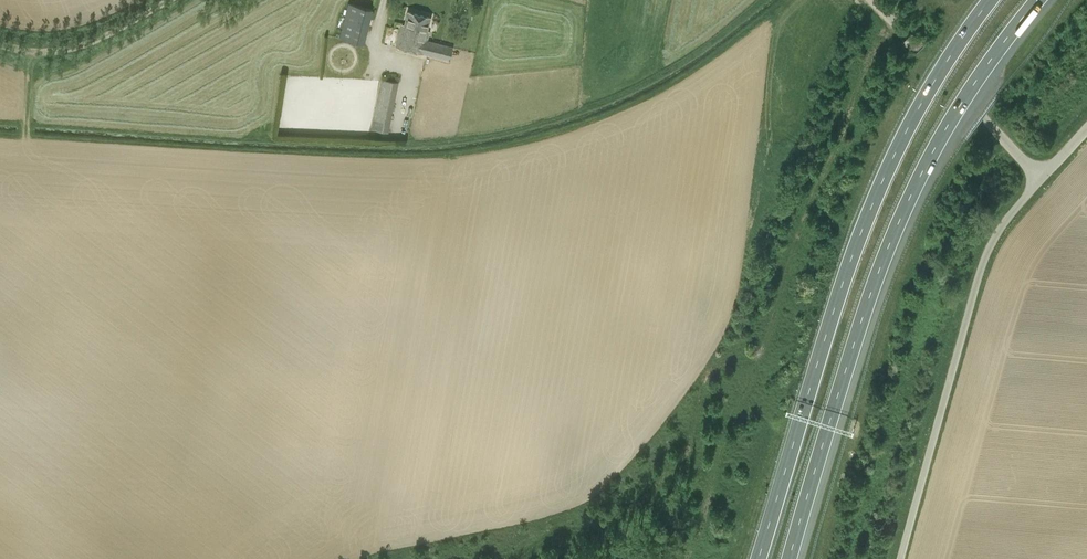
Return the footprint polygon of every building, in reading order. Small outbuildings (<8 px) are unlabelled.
[(373,9),(348,3),(340,37),(364,44),(373,9)] [(402,25),(397,46),(450,60),(453,46),(427,40),(429,32),(426,31),(430,18),(408,12),(405,25),(402,25)] [(381,78),(372,128),(388,131),(398,82),(381,78)]
